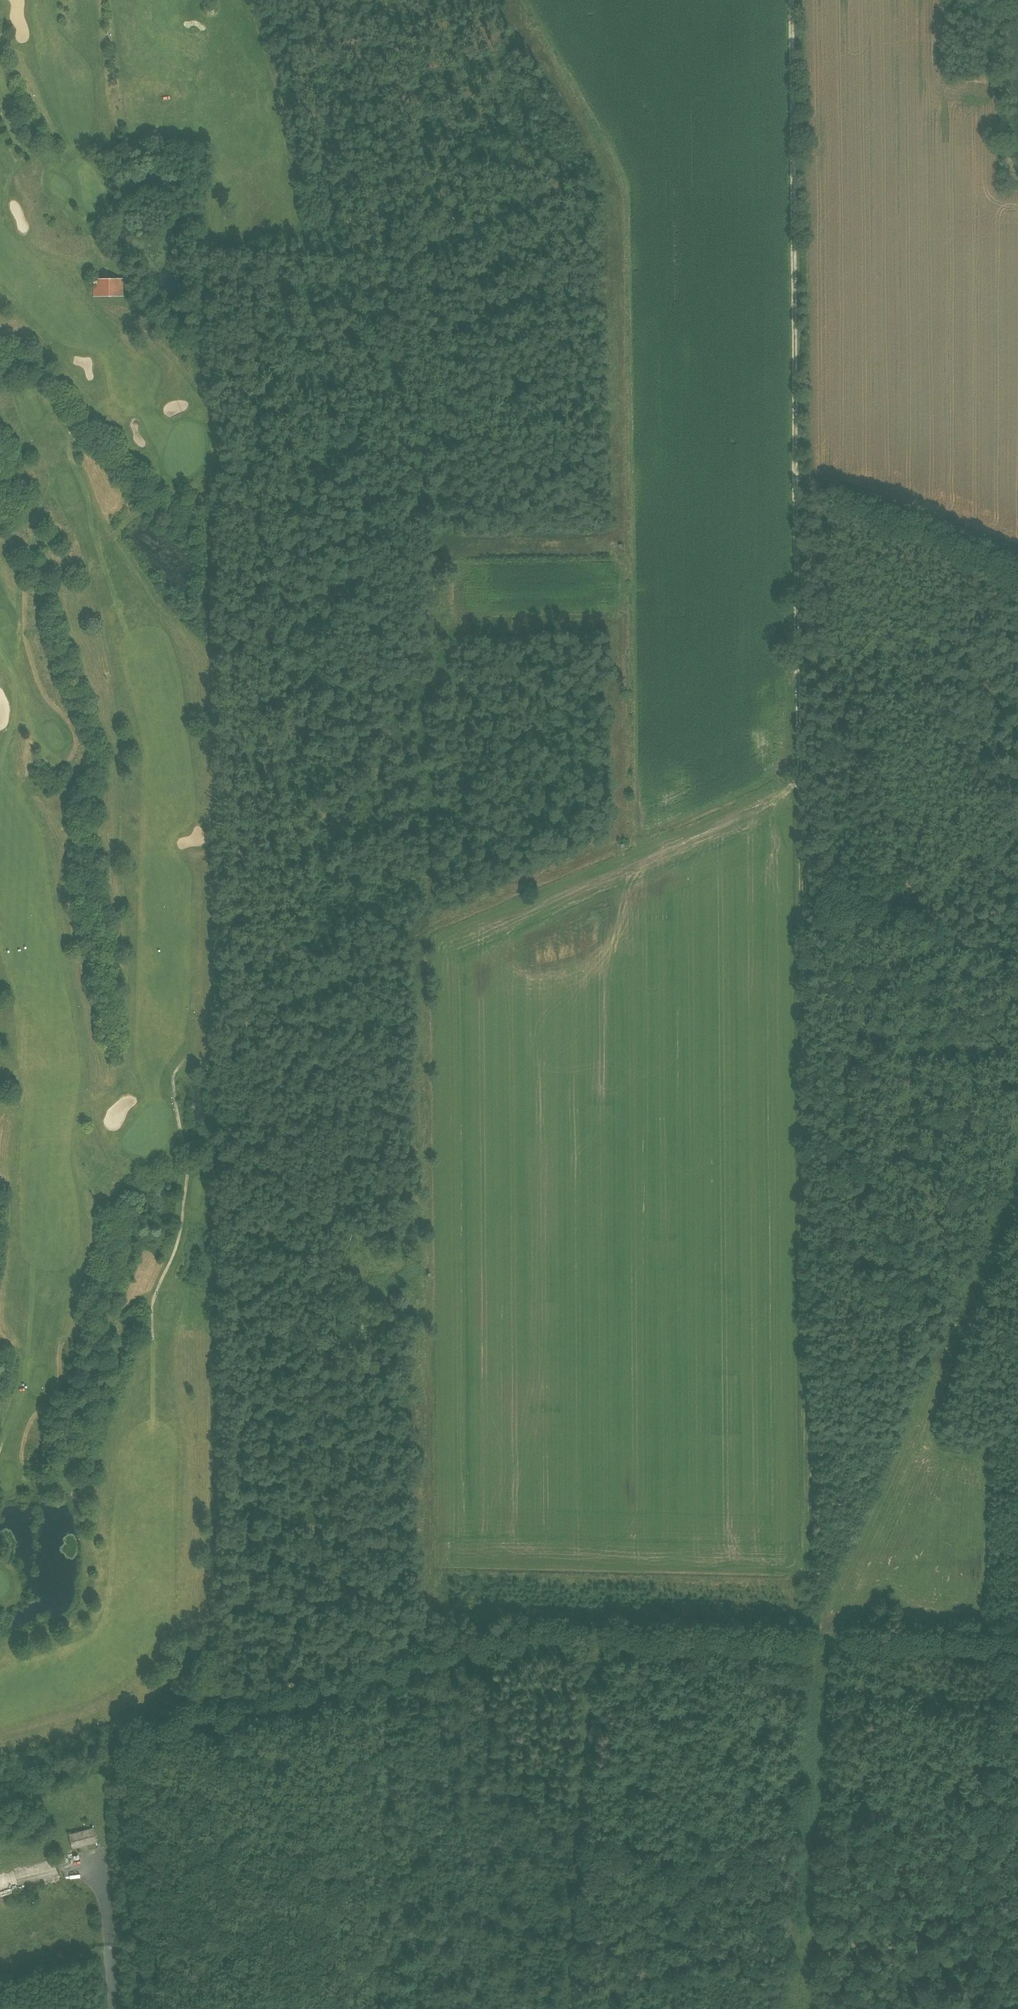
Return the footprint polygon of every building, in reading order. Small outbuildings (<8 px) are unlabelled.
[(124,278),(94,279),(94,296),(124,296),(124,278)] [(93,1828),(68,1835),(72,1850),(98,1844),(93,1828)]
